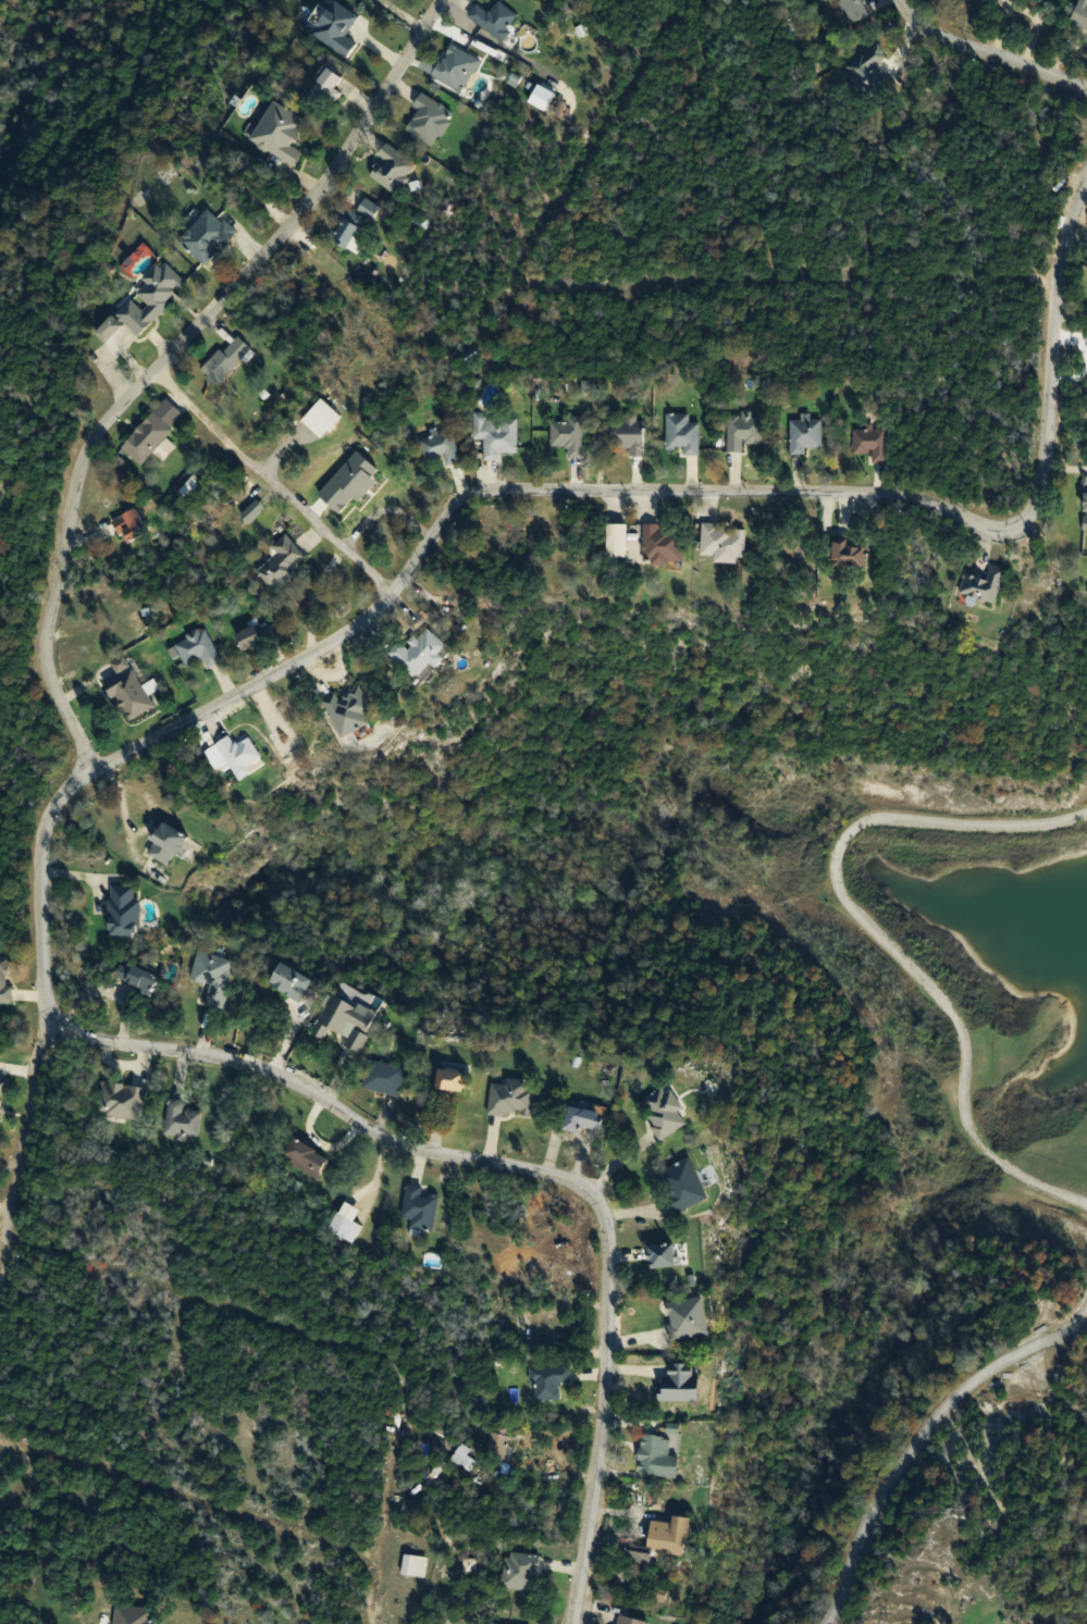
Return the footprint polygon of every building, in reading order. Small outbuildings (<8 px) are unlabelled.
[(357,43),(346,36),(359,16),(334,0),(333,0),(311,33),(348,58),(357,43)] [(501,44),(511,33),(507,29),(518,17),(501,0),(489,13),(479,4),(470,14),(501,44)] [(854,26),(872,13),(863,0),(844,0),(839,3),(854,26)] [(1086,30),(1086,1),(1084,0),(1080,0),(1071,24),(1086,30)] [(466,92),(481,58),(449,44),(435,78),(466,92)] [(846,67),(866,98),(886,85),(874,66),(887,58),(879,46),(846,67)] [(340,72),(318,71),(318,103),(339,103),(340,72)] [(414,107),(420,111),(407,130),(434,148),(452,122),(447,119),(452,112),(423,93),(414,107)] [(296,166),(304,152),(295,146),(309,121),(274,101),(252,141),(296,166)] [(378,155),(386,162),(374,176),(393,193),(417,166),(389,142),(378,155)] [(347,208),(331,238),(353,250),(378,205),(366,198),(358,214),(347,208)] [(181,243),(207,266),(237,231),(210,208),(181,243)] [(130,298),(97,336),(107,344),(125,324),(141,337),(188,283),(162,261),(144,281),(147,283),(136,295),(148,305),(144,310),(130,298)] [(202,372),(220,388),(254,351),(236,335),(202,372)] [(122,447),(141,465),(174,432),(156,413),(122,447)] [(518,453),(518,419),(485,419),(485,413),(474,413),(474,440),(485,440),(485,461),(500,461),(500,453),(518,453)] [(612,448),(631,448),(631,456),(644,456),(644,414),(625,414),(625,420),(612,420),(612,448)] [(684,456),(700,456),(700,423),(690,423),(690,414),(667,414),(667,450),(684,450),(684,456)] [(552,447),(568,447),(569,459),(585,459),(584,416),(568,417),(568,421),(551,421),(552,447)] [(763,445),(763,416),(729,416),(729,452),(744,452),(744,445),(763,445)] [(791,420),(791,456),(807,456),(807,448),(822,448),(822,419),(802,419),(802,420),(791,420)] [(448,465),(462,461),(452,428),(419,438),(426,460),(444,454),(448,465)] [(854,429),(854,454),(874,454),(874,464),(889,463),(888,429),(854,429)] [(126,545),(149,533),(137,509),(114,521),(126,545)] [(608,525),(608,559),(627,559),(627,525),(608,525)] [(644,525),(644,564),(683,564),(683,530),(661,530),(661,525),(644,525)] [(746,526),(703,526),(702,556),(717,556),(717,562),(745,563),(746,526)] [(297,575),(293,570),(307,558),(288,534),(273,546),(280,554),(258,572),(276,593),(297,575)] [(835,567),(867,567),(867,546),(854,546),(854,535),(835,535),(835,567)] [(965,574),(960,595),(998,603),(1006,569),(991,566),(989,579),(965,574)] [(245,652),(267,643),(259,626),(238,634),(245,652)] [(175,642),(187,668),(204,659),(209,669),(222,663),(206,628),(175,642)] [(419,681),(449,648),(426,628),(408,649),(399,641),(388,654),(419,681)] [(119,675),(107,682),(128,722),(156,707),(148,691),(145,693),(126,656),(113,663),(119,675)] [(342,739),(371,725),(365,713),(373,709),(361,686),(338,697),(337,694),(324,700),(342,739)] [(217,745),(240,780),(252,772),(248,767),(262,758),(249,738),(236,746),(229,737),(217,745)] [(172,868),(190,839),(165,823),(147,853),(172,868)] [(110,937),(141,937),(141,900),(136,900),(136,887),(111,886),(110,937)] [(211,985),(207,1003),(224,1007),(235,961),(198,952),(191,980),(211,985)] [(0,957),(0,1003),(13,1003),(14,987),(8,987),(9,957),(0,957)] [(153,996),(160,979),(124,962),(116,979),(153,996)] [(272,984),(300,1003),(314,983),(286,964),(272,984)] [(377,1019),(332,995),(312,1033),(326,1041),(332,1029),(349,1039),(346,1046),(359,1053),(377,1019)] [(363,1089),(400,1097),(406,1068),(369,1060),(363,1089)] [(466,1074),(440,1070),(437,1089),(463,1094),(466,1074)] [(492,1083),(489,1114),(532,1118),(536,1085),(507,1081),(507,1084),(492,1083)] [(148,1091),(105,1082),(98,1113),(142,1122),(148,1091)] [(660,1140),(689,1127),(670,1087),(641,1101),(660,1140)] [(170,1100),(165,1134),(199,1139),(203,1112),(186,1110),(187,1102),(170,1100)] [(599,1132),(605,1116),(572,1103),(562,1128),(580,1135),(583,1126),(599,1132)] [(319,1178),(330,1158),(295,1140),(284,1160),(319,1178)] [(678,1214),(709,1200),(691,1159),(660,1173),(678,1214)] [(411,1228),(434,1231),(439,1197),(423,1194),(424,1187),(408,1185),(402,1217),(412,1219),(411,1228)] [(354,1243),(362,1224),(336,1213),(328,1232),(354,1243)] [(650,1245),(651,1268),(677,1266),(675,1243),(650,1245)] [(672,1341),(710,1336),(705,1297),(667,1302),(672,1341)] [(701,1376),(694,1376),(695,1364),(671,1363),(671,1376),(661,1376),(661,1401),(701,1402),(701,1376)] [(533,1367),(533,1399),(560,1399),(560,1383),(572,1383),(572,1367),(533,1367)] [(508,1436),(491,1432),(487,1455),(504,1458),(508,1436)] [(678,1477),(680,1457),(670,1456),(671,1436),(642,1434),(639,1474),(678,1477)] [(472,1451),(463,1444),(451,1458),(469,1472),(477,1462),(468,1455),(472,1451)] [(650,1546),(631,1544),(629,1562),(654,1565),(656,1550),(688,1554),(693,1517),(675,1515),(674,1523),(653,1520),(650,1546)] [(541,1556),(506,1552),(502,1587),(536,1592),(541,1556)] [(650,1622),(620,1614),(617,1623),(650,1623),(650,1622)]
